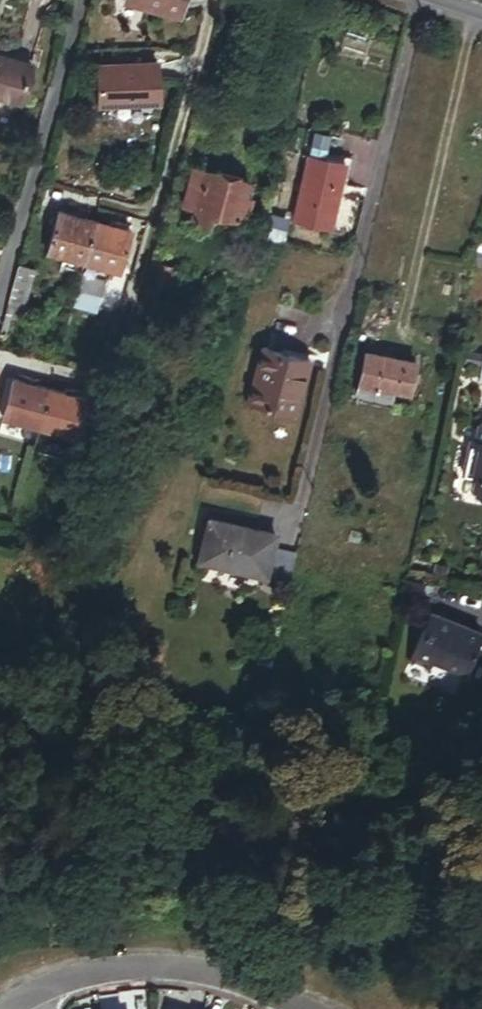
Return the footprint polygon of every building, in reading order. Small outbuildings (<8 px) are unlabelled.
[(118,6),(175,22),(181,0),(120,0),(118,6)] [(34,57),(36,52),(0,42),(0,47),(34,57)] [(0,47),(0,90),(23,97),(34,57),(0,47)] [(93,88),(97,128),(154,123),(150,82),(93,88)] [(318,126),(296,217),(333,225),(343,181),(348,162),(354,161),(355,156),(329,150),(334,130),(318,126)] [(199,193),(207,160),(199,157),(190,190),(199,193)] [(240,215),(251,171),(207,160),(199,193),(190,190),(186,206),(197,209),(193,225),(210,229),(215,209),(240,215)] [(343,181),(349,182),(354,161),(348,162),(343,181)] [(86,259),(97,220),(60,210),(49,249),(86,259)] [(133,230),(97,220),(86,259),(122,269),(133,230)] [(157,261),(148,296),(168,302),(179,267),(157,261)] [(37,268),(19,263),(9,300),(21,303),(27,305),(37,268)] [(83,272),(79,286),(104,294),(109,279),(83,272)] [(21,303),(9,300),(6,311),(13,313),(18,315),(21,303)] [(6,311),(0,333),(0,335),(7,337),(13,313),(6,311)] [(388,344),(378,387),(427,397),(436,354),(388,344)] [(5,419),(40,429),(51,387),(16,378),(5,419)] [(244,378),(230,435),(287,449),(302,392),(244,378)] [(51,387),(40,429),(76,438),(87,397),(51,387)] [(478,422),(475,439),(470,438),(463,476),(476,479),(473,492),(474,493),(480,500),(481,501),(481,423),(478,422)] [(94,450),(79,447),(77,456),(93,459),(94,450)] [(274,545),(278,525),(206,508),(194,557),(286,578),(293,550),(274,545)] [(36,516),(28,509),(21,516),(30,523),(36,516)] [(431,612),(413,656),(466,678),(481,638),(481,633),(431,612)]
